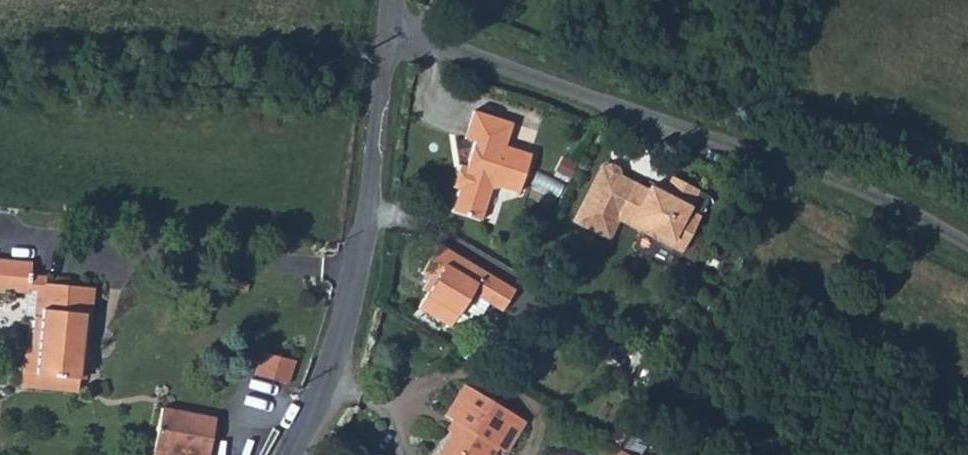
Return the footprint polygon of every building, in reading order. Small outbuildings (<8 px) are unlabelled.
[(462,188),(456,191),(448,213),(478,223),(487,192),(499,190),(512,195),(524,157),(501,149),(508,126),(470,114),(461,141),(471,144),(462,170),(465,175),(462,188)] [(450,189),(456,191),(462,188),(465,175),(462,170),(456,168),(450,189)] [(600,172),(597,170),(568,223),(601,241),(613,219),(620,207),(631,213),(628,221),(642,228),(666,242),(671,235),(683,242),(694,222),(681,215),(692,194),(668,182),(659,199),(645,191),(642,195),(630,188),(613,179),(614,177),(613,172),(606,168),(601,170),(600,172)] [(705,201),(692,194),(681,215),(694,222),(705,201)] [(631,213),(620,207),(613,219),(676,254),(683,242),(671,235),(666,242),(642,228),(628,221),(631,213)] [(431,288),(415,313),(447,333),(469,297),(501,315),(513,295),(490,282),(437,250),(420,278),(432,285),(431,288)] [(30,287),(37,288),(35,311),(31,344),(24,344),(22,370),(21,382),(77,387),(78,375),(79,375),(82,344),(88,283),(45,278),(46,271),(31,270),(33,257),(0,253),(0,286),(29,289),(30,287)] [(253,372),(287,382),(294,360),(260,350),(253,372)] [(488,441),(492,444),(500,449),(519,417),(461,381),(442,412),(454,420),(433,454),(479,454),(488,441)] [(189,454),(192,454),(209,454),(217,420),(162,408),(154,447),(189,454)] [(479,454),(486,454),(492,444),(488,441),(479,454)]
